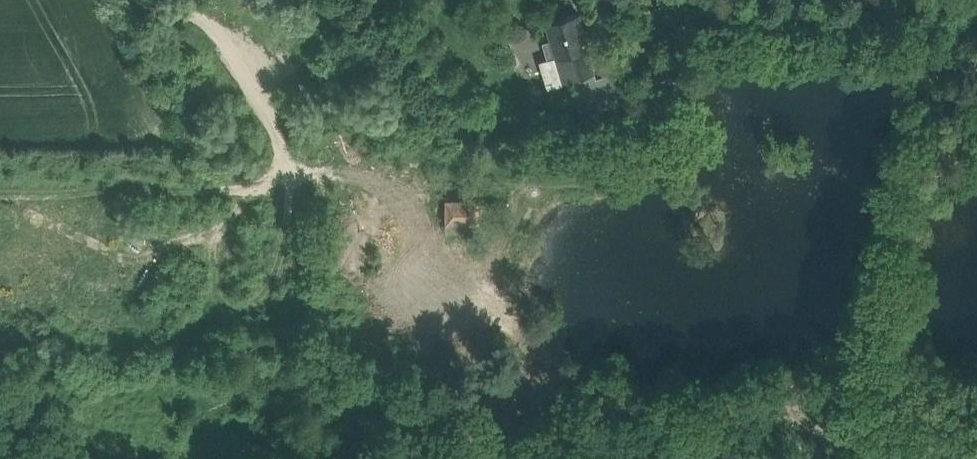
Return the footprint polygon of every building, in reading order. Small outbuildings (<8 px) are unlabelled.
[(580,12),(549,21),(554,38),(545,40),(550,58),(570,52),(577,77),(596,72),(589,47),(590,47),(580,12)] [(628,68),(598,77),(608,109),(638,100),(628,68)] [(596,72),(577,77),(588,114),(608,109),(598,77),(597,77),(596,72)] [(547,84),(533,90),(540,105),(554,98),(547,84)] [(561,153),(552,153),(552,168),(561,168),(561,153)] [(479,219),(479,199),(450,200),(450,220),(479,219)]
